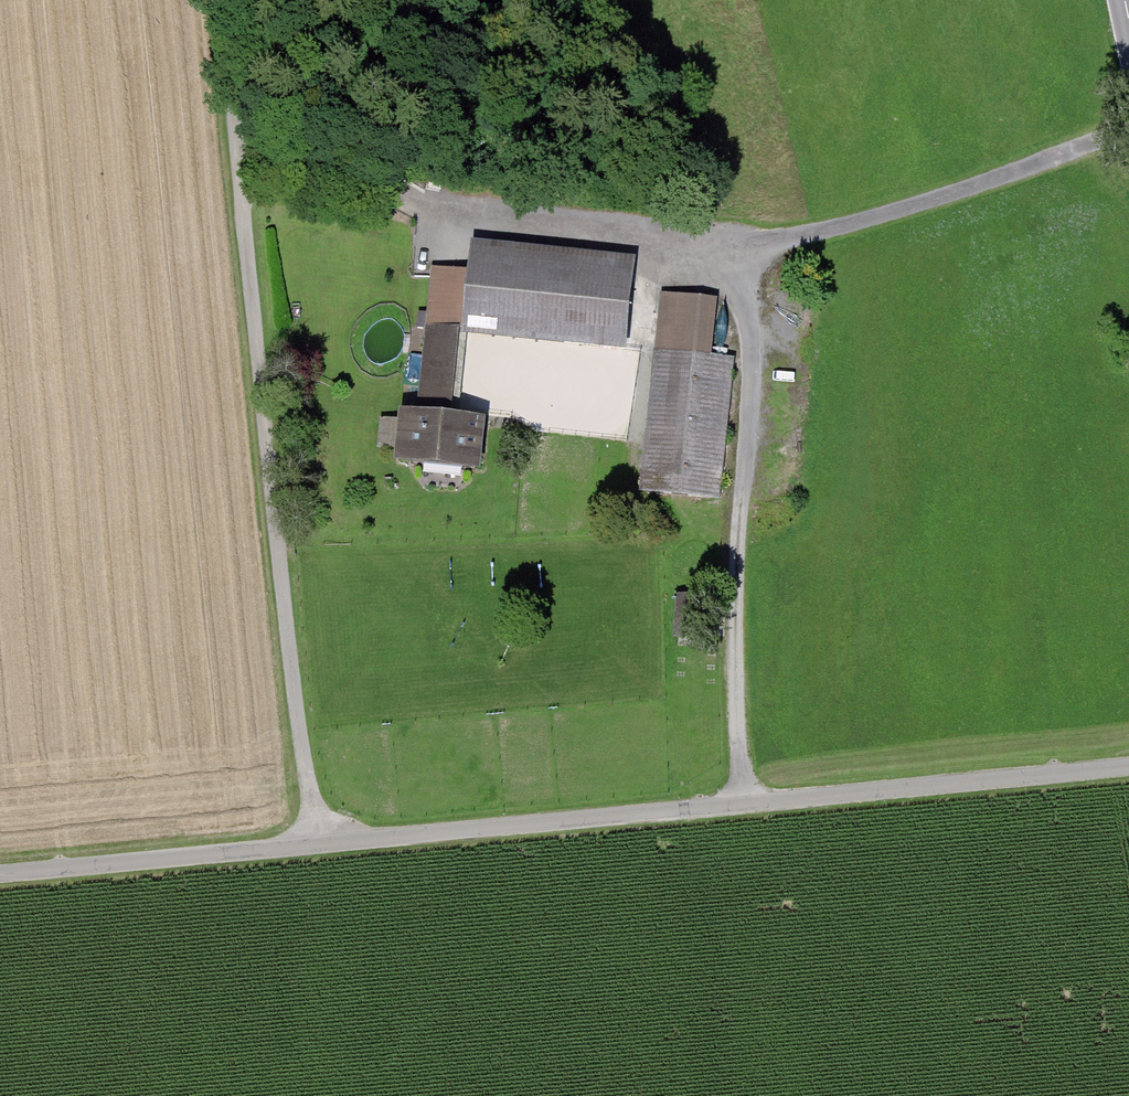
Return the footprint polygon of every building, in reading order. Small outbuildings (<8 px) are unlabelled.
[(640,253),(473,235),(463,329),(629,348),(640,253)] [(723,499),(741,356),(662,346),(644,489),(723,499)] [(488,418),(405,411),(400,462),(484,469),(488,418)]
